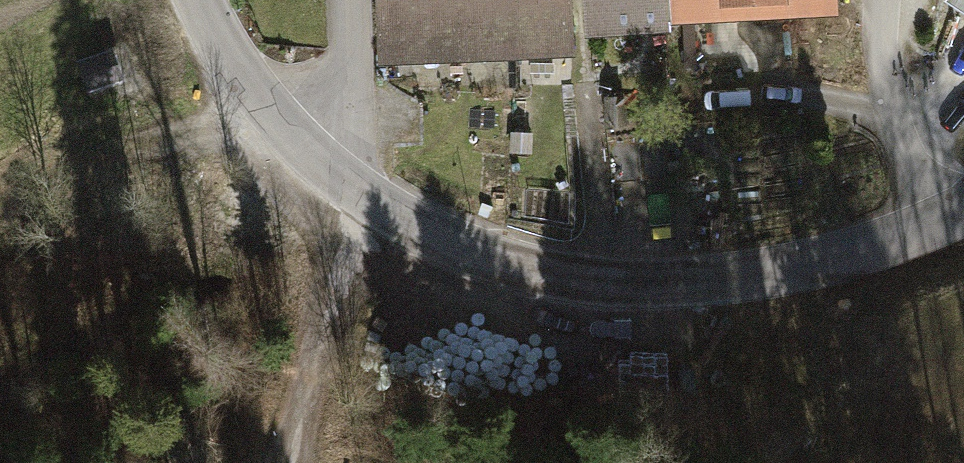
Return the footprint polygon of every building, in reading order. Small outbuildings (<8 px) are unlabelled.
[(508,54),(506,0),(379,0),(382,60),(508,54)] [(508,54),(576,51),(574,0),(506,0),(508,54)] [(670,0),(585,0),(587,34),(645,31),(672,30),(671,20),(670,0)] [(792,0),(670,0),(671,20),(703,18),(728,17),(793,14),(792,0)] [(793,14),(843,11),(843,0),(792,0),(793,14)] [(963,8),(963,0),(950,0),(963,8)] [(105,53),(75,64),(86,94),(117,83),(105,53)] [(625,95),(605,96),(607,129),(627,127),(625,95)]
